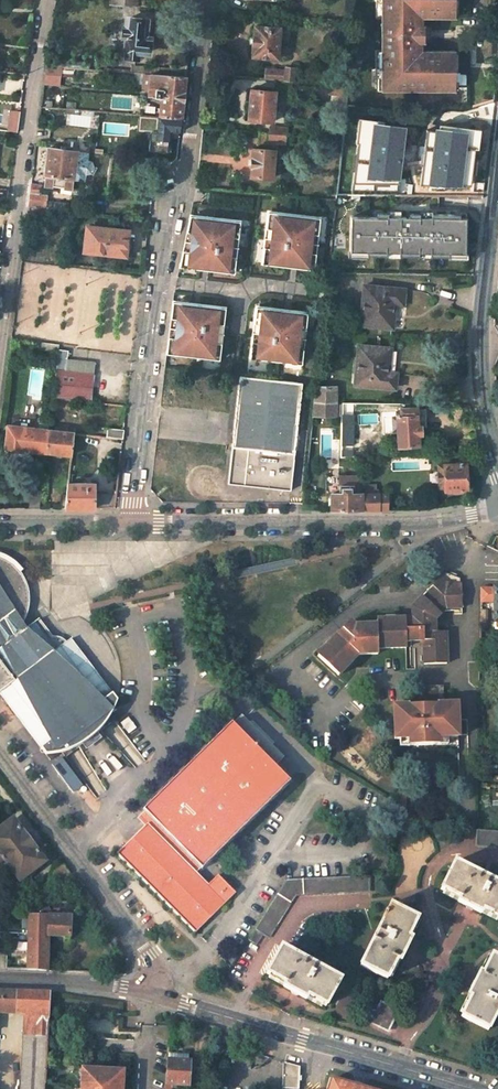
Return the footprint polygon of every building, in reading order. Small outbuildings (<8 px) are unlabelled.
[(382,78),(378,78),(378,91),(400,92),(400,88),(415,88),(415,92),(455,92),(455,83),(451,83),(452,62),(455,62),(455,53),(424,52),(425,19),(455,19),(456,10),(452,10),(452,0),(382,0),(382,78)] [(147,21),(147,20),(132,19),(131,22),(128,22),(128,27),(127,27),(126,37),(130,38),(129,50),(131,51),(131,59),(143,60),(144,52),(149,52),(151,39),(146,38),(147,21)] [(277,47),(279,30),(254,27),(251,57),(275,59),(277,47)] [(283,59),(284,47),(277,47),(276,58),(283,59)] [(169,67),(154,66),(153,74),(185,76),(186,66),(169,64),(169,67)] [(45,85),(58,86),(60,68),(47,67),(45,85)] [(284,69),(283,73),(264,71),(263,80),(292,83),(293,70),(284,69)] [(147,96),(158,97),(157,117),(180,118),(185,76),(153,74),(148,74),(147,89),(147,96)] [(332,87),(331,96),(347,98),(348,89),(332,87)] [(271,123),(274,93),(250,91),(246,121),(271,123)] [(15,134),(18,113),(10,112),(7,133),(15,134)] [(269,136),(286,137),(287,131),(258,128),(258,135),(269,136)] [(418,168),(422,134),(394,131),(391,166),(418,168)] [(267,144),(284,146),(286,137),(269,136),(267,144)] [(49,148),(44,184),(49,185),(61,187),(60,192),(71,194),(73,181),(85,183),(86,175),(91,174),(95,168),(93,162),(88,160),(89,153),(49,148)] [(270,178),(272,150),(251,148),(249,176),(270,178)] [(47,195),(41,194),(41,186),(31,184),(28,205),(46,207),(47,195)] [(59,210),(46,208),(45,219),(58,220),(59,210)] [(376,217),(350,217),(350,251),(366,251),(366,255),(385,255),(385,251),(398,251),(398,255),(418,255),(418,252),(429,252),(429,255),(448,255),(448,252),(464,252),(464,235),(458,235),(458,213),(430,212),(430,216),(418,216),(418,212),(408,212),(408,216),(390,216),(390,209),(386,209),(386,212),(376,212),(376,217)] [(320,217),(268,211),(262,263),(313,269),(320,217)] [(238,220),(189,216),(179,267),(233,272),(238,220)] [(123,253),(126,232),(87,227),(83,253),(110,257),(110,252),(123,253)] [(402,304),(403,290),(364,285),(360,324),(391,327),(394,303),(402,304)] [(225,309),(172,302),(166,354),(218,360),(225,309)] [(306,313),(255,307),(249,358),(301,363),(306,313)] [(37,343),(36,349),(55,352),(56,351),(56,346),(37,343)] [(388,349),(357,345),(352,383),(391,387),(393,373),(385,372),(388,349)] [(61,359),(62,352),(56,351),(55,352),(53,371),(60,372),(61,359)] [(91,375),(93,363),(61,359),(60,372),(91,375)] [(88,402),(91,375),(60,372),(53,371),(50,398),(88,402)] [(290,489),(301,382),(239,376),(228,483),(290,489)] [(310,416),(335,416),(335,403),(311,403),(310,416)] [(399,414),(396,414),(396,446),(415,446),(415,436),(418,435),(418,428),(415,427),(415,409),(399,409),(399,414)] [(46,431),(47,426),(38,425),(37,430),(6,427),(4,448),(43,453),(46,431)] [(43,453),(70,456),(72,434),(71,434),(63,433),(64,429),(54,428),(53,432),(46,431),(43,453)] [(123,431),(106,429),(104,438),(122,440),(123,431)] [(477,442),(458,442),(458,454),(479,453),(477,442)] [(464,490),(464,464),(442,464),(442,466),(437,466),(437,488),(442,488),(442,490),(464,490)] [(339,493),(331,493),(330,510),(360,510),(360,493),(360,476),(340,476),(339,493)] [(94,494),(93,483),(67,483),(66,495),(65,505),(64,509),(114,509),(115,494),(94,494)] [(41,490),(31,490),(28,509),(38,509),(41,490)] [(387,510),(387,493),(360,493),(360,510),(377,510),(387,510)] [(70,639),(65,642),(63,640),(59,638),(42,635),(34,625),(27,631),(22,626),(25,622),(28,615),(30,608),(30,601),(30,594),(28,587),(25,581),(22,575),(17,570),(12,565),(6,562),(0,559),(0,645),(3,650),(0,652),(0,694),(46,754),(60,752),(69,749),(80,744),(90,738),(99,730),(106,721),(109,716),(111,713),(116,700),(70,639)] [(415,629),(408,629),(408,625),(378,625),(378,630),(358,631),(352,626),(320,659),(341,680),(360,660),(380,660),(380,654),(408,653),(408,647),(425,647),(425,669),(446,669),(447,637),(435,636),(436,625),(445,616),(454,616),(454,613),(464,613),(465,590),(463,590),(463,583),(448,579),(443,584),(442,583),(414,613),(415,624),(415,629)] [(493,629),(497,629),(497,589),(481,590),(480,603),(493,602),(493,629)] [(479,670),(468,669),(467,685),(479,685),(479,670)] [(479,685),(467,685),(467,690),(473,694),(479,694),(479,685)] [(437,691),(419,690),(418,702),(414,702),(414,711),(407,711),(407,709),(390,708),(389,741),(405,742),(405,739),(409,739),(409,749),(427,750),(428,740),(432,740),(432,742),(453,743),(454,710),(440,710),(440,703),(436,703),(437,691)] [(148,823),(118,854),(196,932),(235,893),(218,875),(209,884),(197,873),(288,781),(273,767),(283,757),(241,715),(140,815),(148,823)] [(81,782),(60,755),(52,761),(73,789),(81,782)] [(0,828),(0,854),(19,879),(44,860),(35,849),(37,847),(23,828),(21,830),(12,819),(0,828)] [(475,845),(497,847),(497,831),(476,829),(475,845)] [(454,863),(441,889),(459,898),(458,901),(480,912),(482,909),(497,916),(497,884),(454,863)] [(62,864),(50,873),(58,883),(70,874),(62,864)] [(294,895),(369,891),(369,875),(285,880),(248,939),(256,944),(262,934),(268,937),(294,895)] [(12,900),(12,914),(29,915),(29,900),(12,900)] [(50,915),(50,911),(45,901),(29,900),(29,915),(49,915),(50,915)] [(392,904),(362,963),(388,976),(397,958),(401,961),(412,939),(408,937),(418,918),(392,904)] [(59,909),(59,916),(52,915),(50,915),(49,915),(48,936),(69,937),(70,916),(73,916),(73,909),(59,909)] [(29,915),(28,969),(47,971),(48,936),(49,915),(29,915)] [(340,979),(282,946),(267,972),(285,983),(283,986),(304,998),(307,995),(326,1005),(340,979)] [(462,1015),(488,1028),(497,1008),(497,958),(492,955),(483,974),(479,973),(468,995),(471,997),(462,1015)] [(16,1010),(16,992),(0,992),(0,1009),(16,1010)] [(16,992),(16,1010),(26,1011),(26,993),(16,992)] [(26,1011),(25,1035),(47,1036),(49,993),(26,993),(26,1011)] [(381,1002),(371,1022),(387,1030),(398,1010),(381,1002)] [(23,1088),(44,1088),(47,1036),(25,1035),(23,1088)] [(188,1087),(190,1061),(168,1060),(166,1086),(172,1086),(188,1087)] [(300,1066),(284,1063),(283,1088),(299,1088),(300,1066)] [(122,1071),(85,1069),(84,1087),(79,1087),(79,1088),(121,1088),(122,1071)] [(328,1088),(364,1088),(331,1079),(328,1088)]
